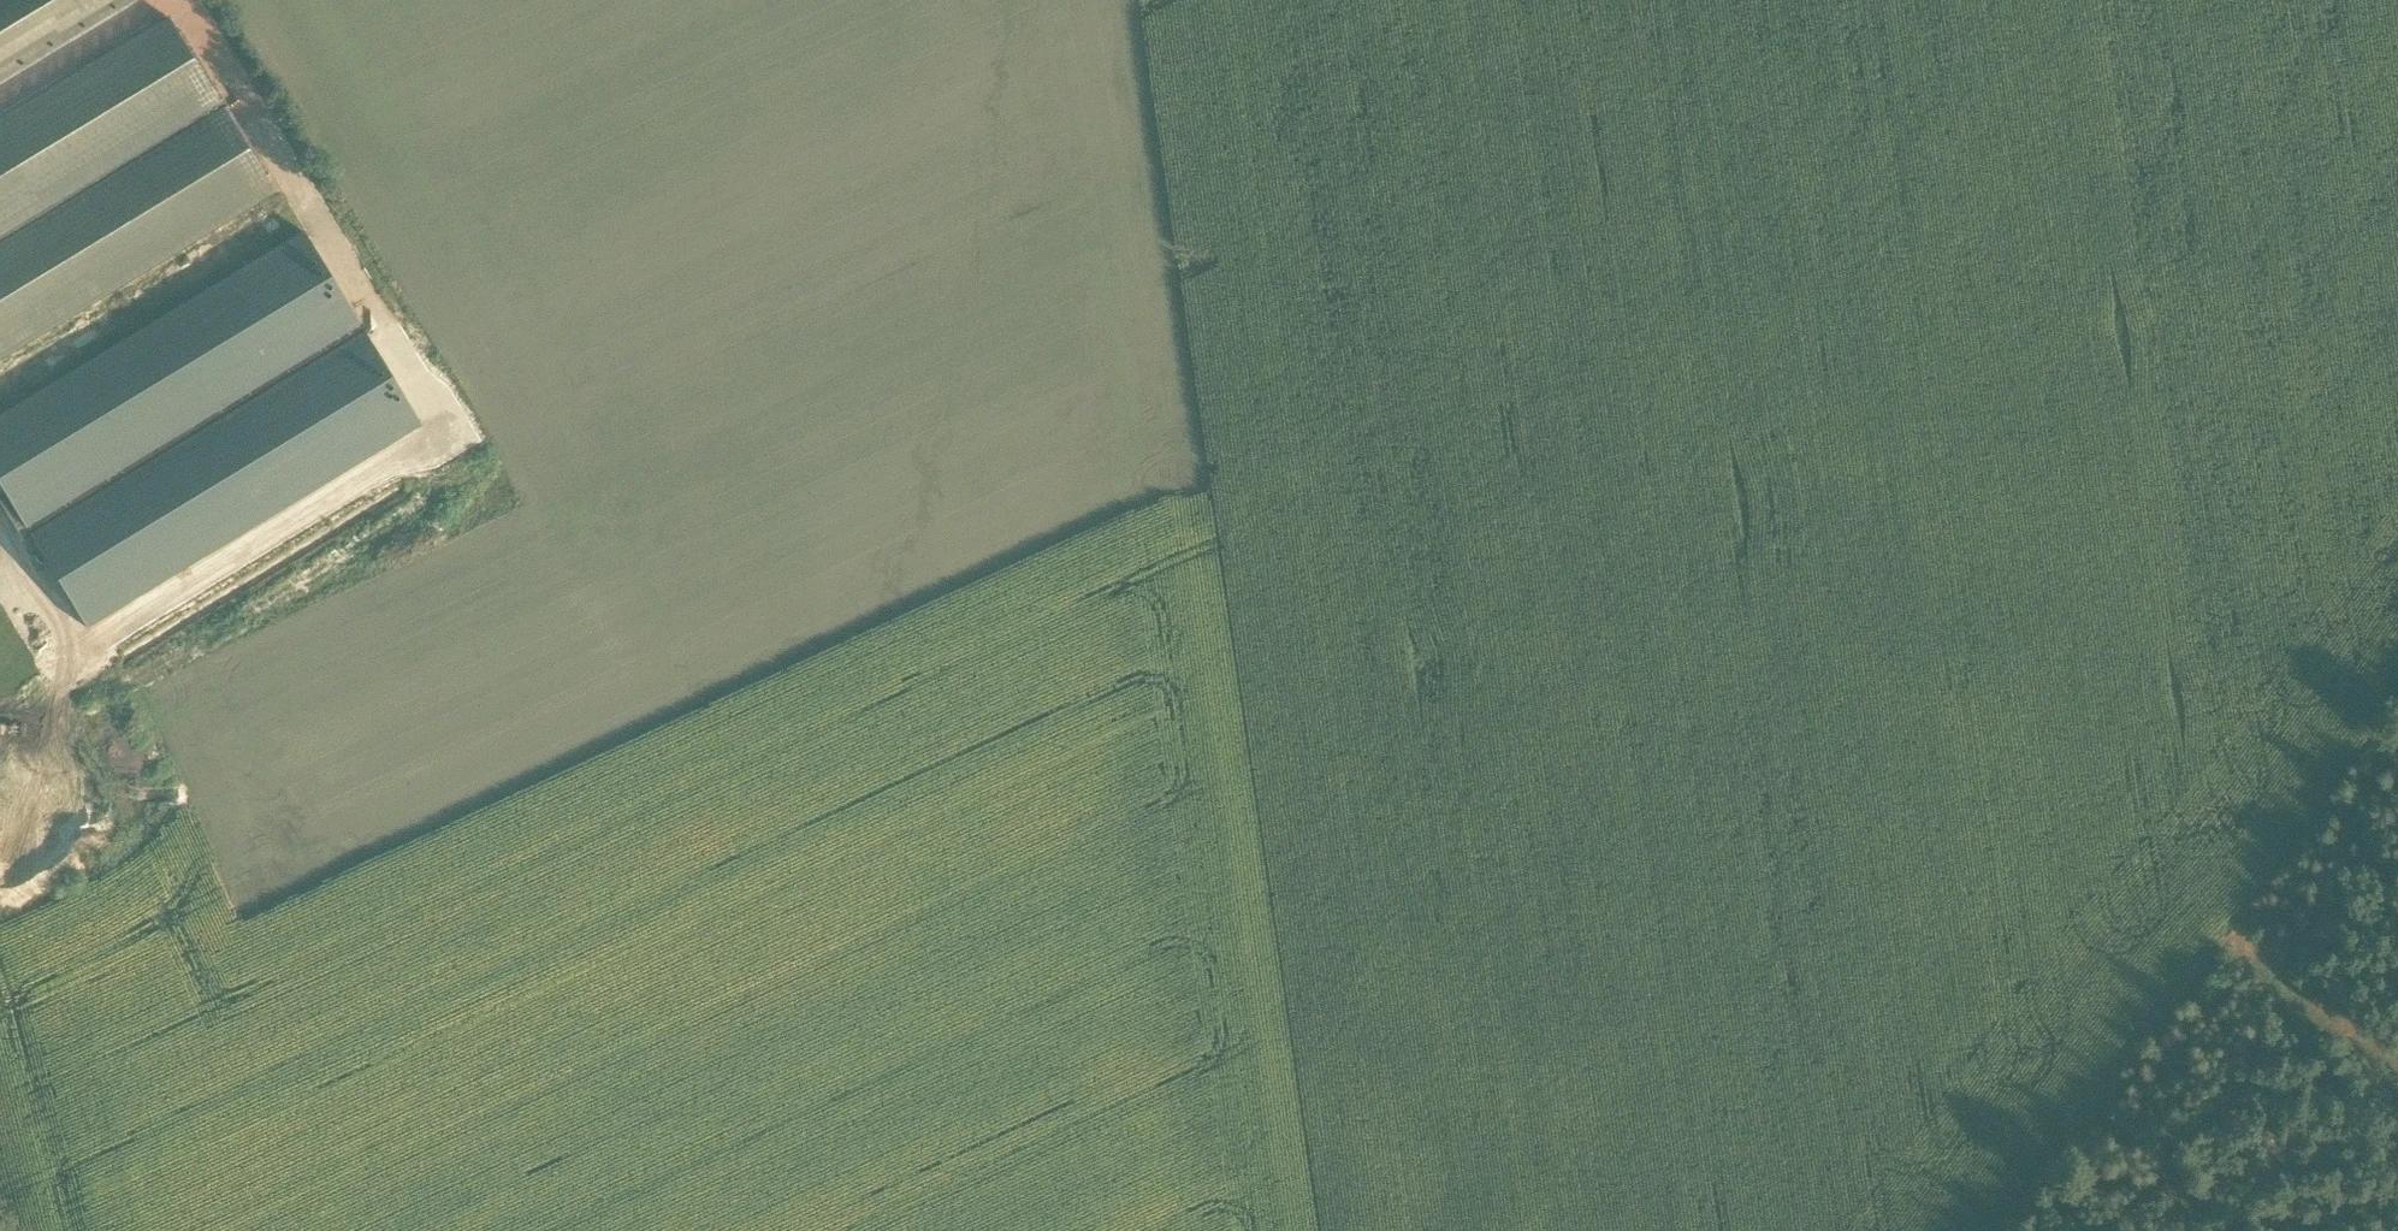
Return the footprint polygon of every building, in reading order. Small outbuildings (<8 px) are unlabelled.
[(132,2),(131,0),(0,0),(0,82),(132,2)] [(182,32),(178,34),(169,19),(0,121),(0,361),(275,194),(266,178),(269,176),(182,32)] [(0,418),(0,485),(87,629),(421,426),(304,233),(0,418)]
